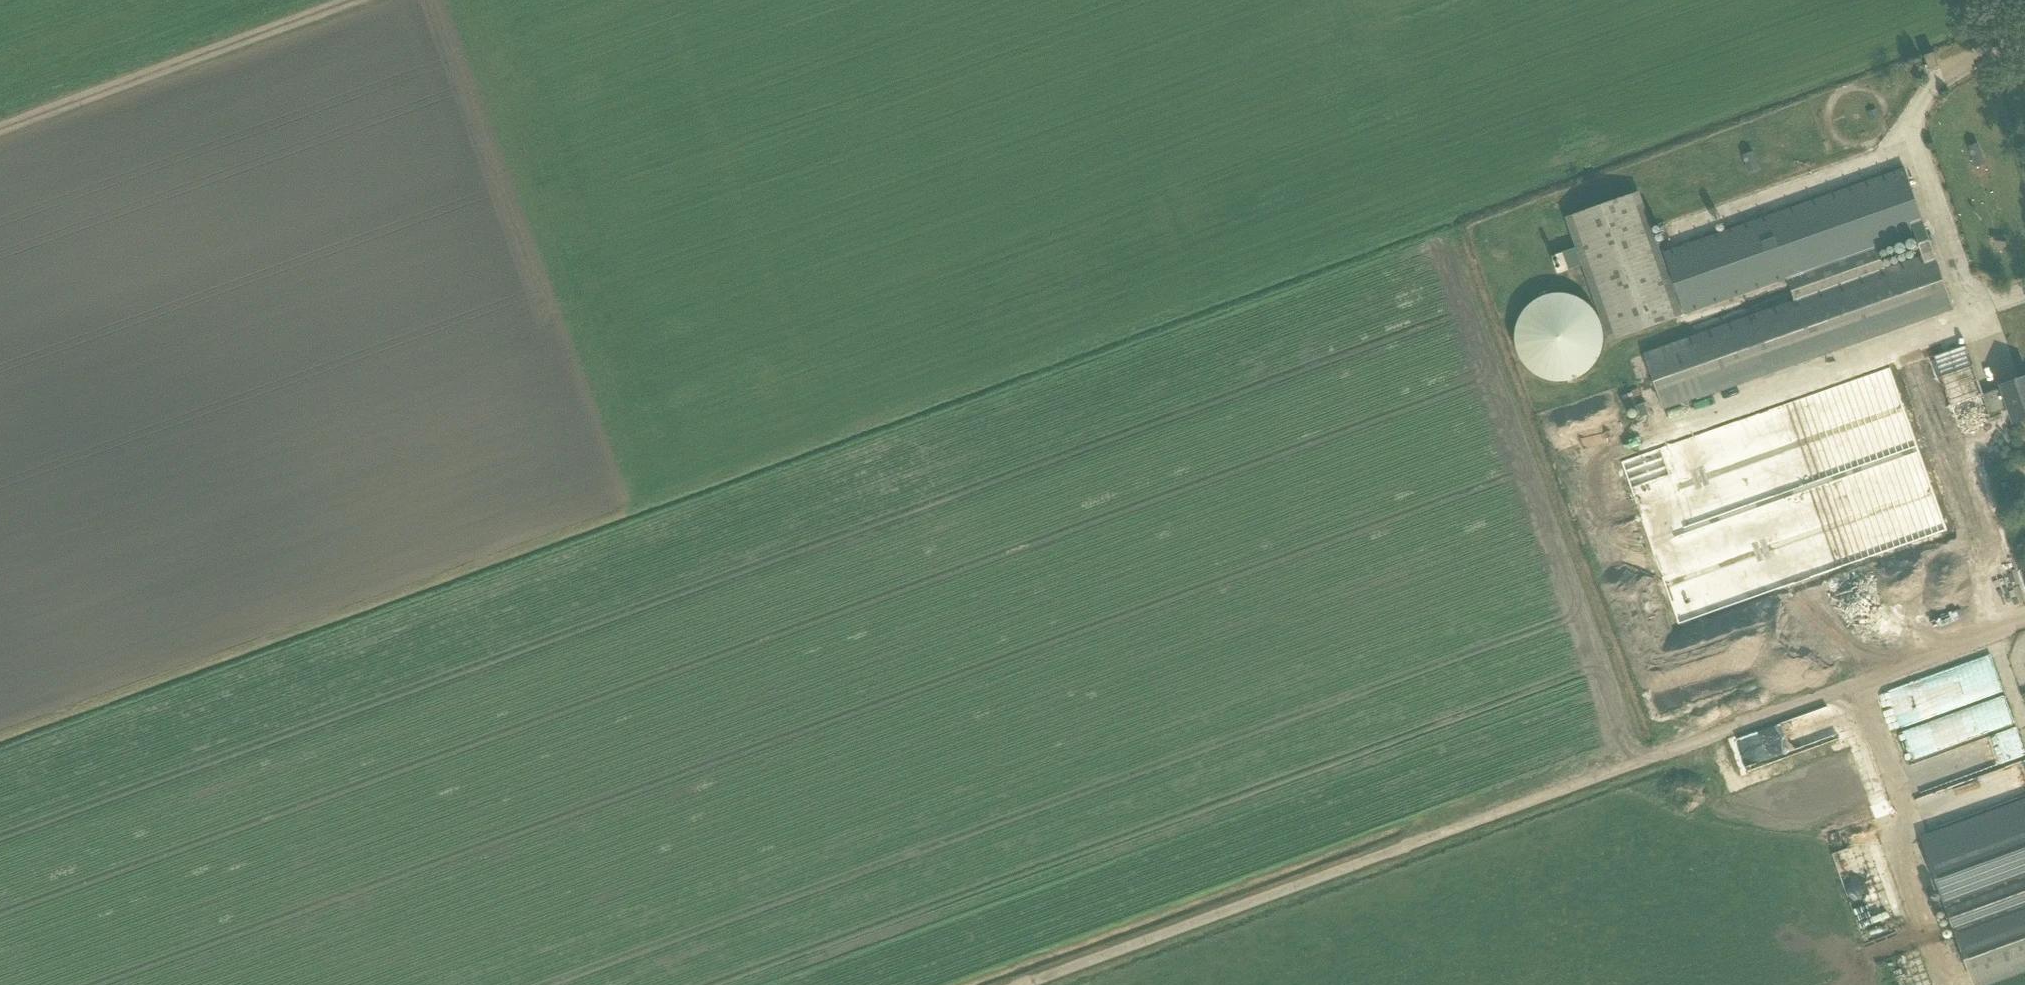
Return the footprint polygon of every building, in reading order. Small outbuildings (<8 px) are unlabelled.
[(1934,52),(1925,56),(1929,69),(1939,66),(1934,52)] [(1968,147),(1973,162),(1984,158),(1979,143),(1968,147)] [(1742,155),(1747,168),(1757,165),(1753,152),(1742,155)] [(1664,251),(1686,316),(1788,281),(1795,301),(1690,338),(1645,354),(1664,409),(1825,353),(1842,347),(1954,308),(1905,169),(1886,176),(1664,251)] [(1576,248),(1552,256),(1558,274),(1582,265),(1609,341),(1682,316),(1684,315),(1654,231),(1640,192),(1566,218),(1576,248)] [(1603,349),(1604,337),(1603,326),(1598,315),(1591,306),(1582,299),(1571,294),(1560,293),(1548,294),(1537,299),(1528,306),(1521,315),(1517,326),(1515,337),(1517,349),(1521,360),(1528,369),(1537,376),(1548,380),(1560,382),(1571,381),(1582,376),(1591,369),(1598,360),(1603,349)] [(1641,455),(1622,462),(1679,624),(1870,557),(1946,530),(1890,368),(1641,455)] [(2024,420),(2024,377),(2001,385),(2002,388),(1984,395),(1990,414),(2008,408),(2013,424),(2024,420)] [(1648,414),(1644,402),(1638,405),(1642,416),(1648,414)] [(1919,754),(2014,726),(1993,655),(1904,681),(1916,721),(1910,723),(1919,754)] [(1921,837),(1974,984),(1989,984),(2024,972),(2024,799),(1921,837)]
